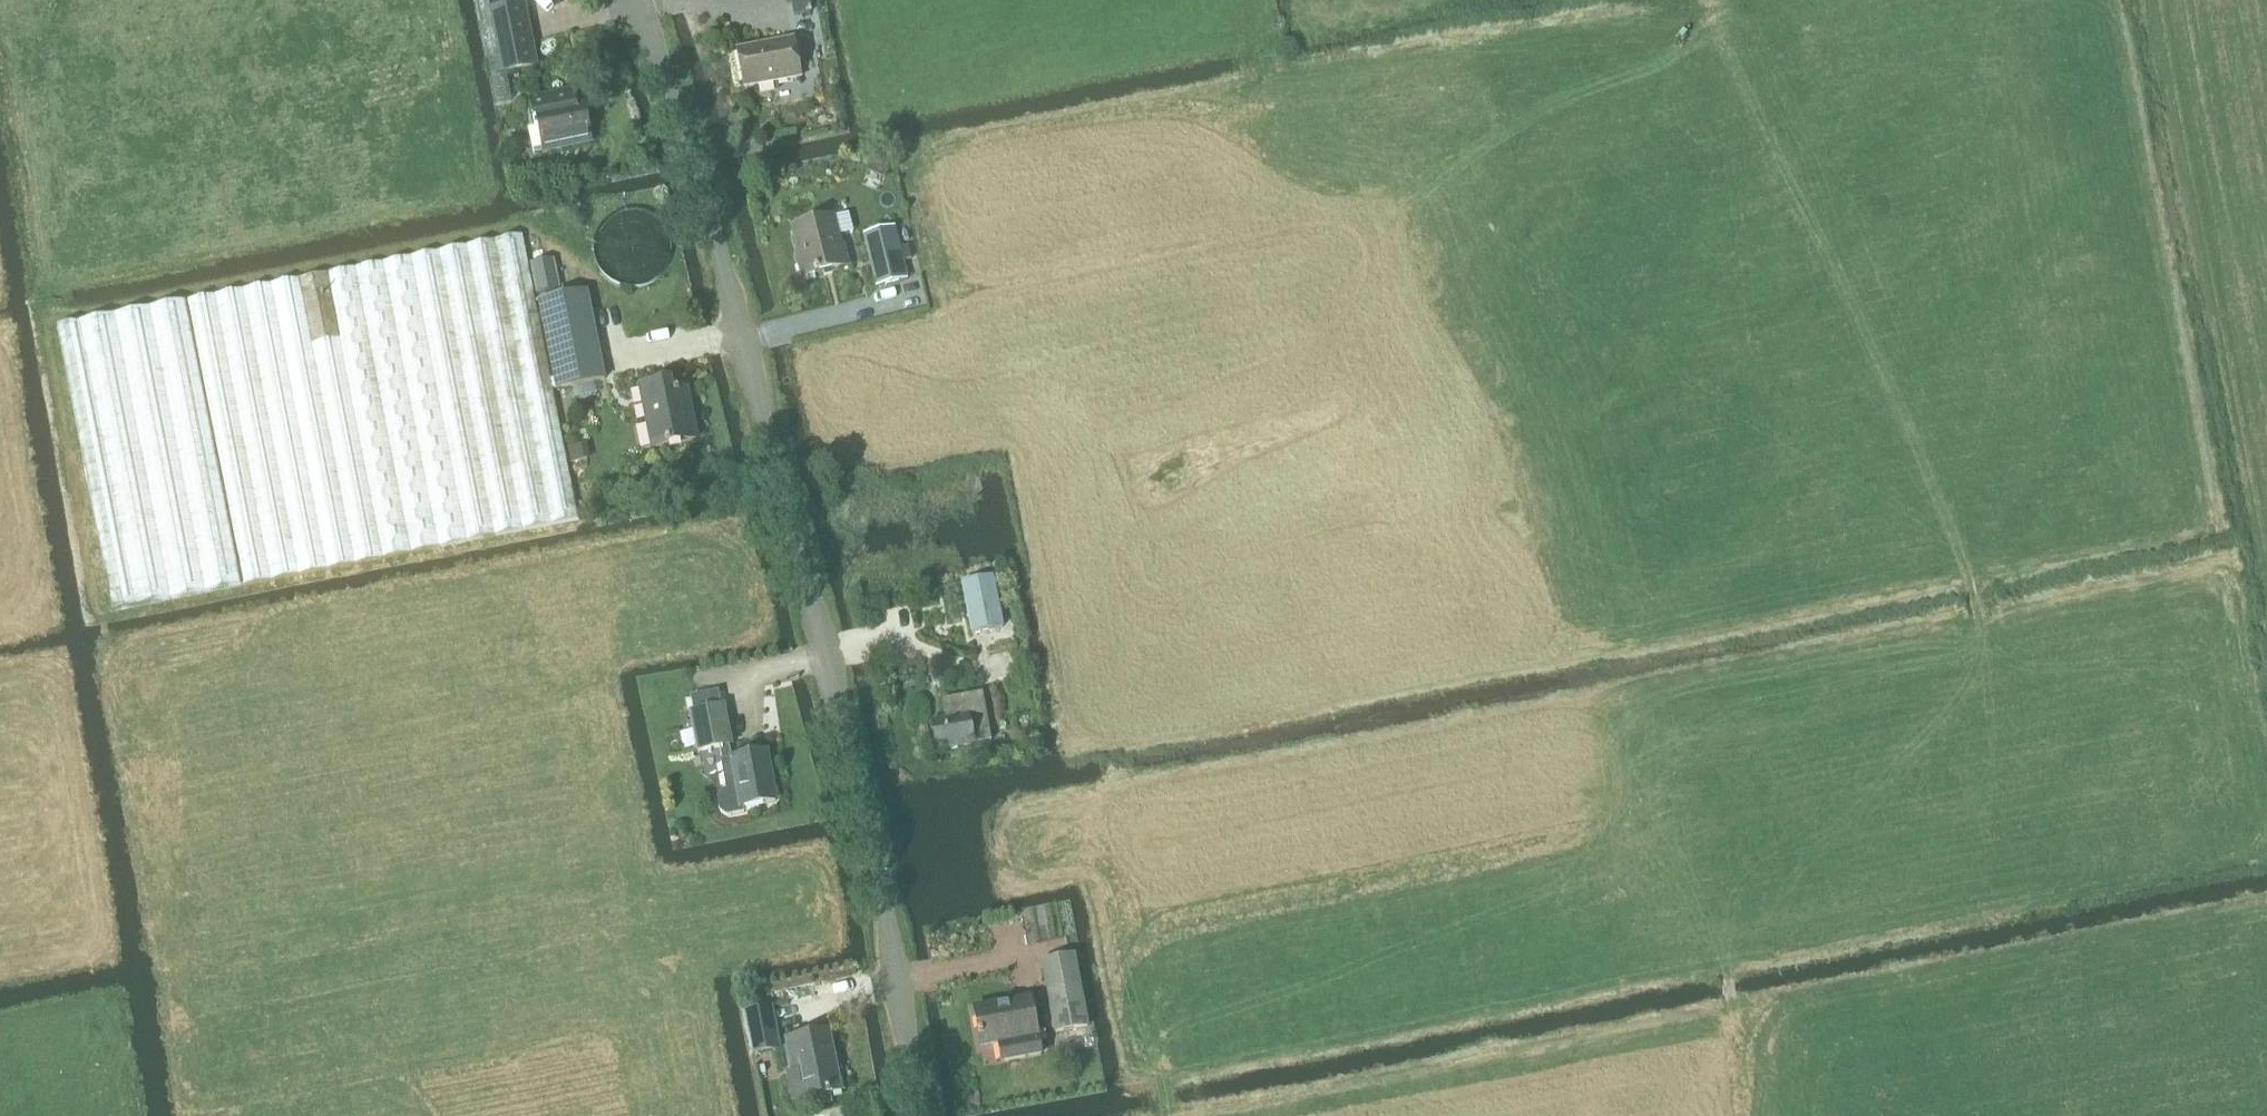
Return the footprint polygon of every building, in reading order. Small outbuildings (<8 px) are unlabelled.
[(491,10),(489,10),(502,74),(534,68),(520,0),(489,0),(491,10)] [(745,88),(802,77),(795,41),(738,52),(745,88)] [(578,108),(574,91),(529,101),(534,123),(537,122),(543,154),(592,144),(584,107),(578,108)] [(842,246),(834,217),(792,228),(799,254),(796,255),(803,279),(850,266),(844,246),(842,246)] [(876,287),(907,280),(895,228),(864,235),(876,287)] [(253,585),(578,520),(522,237),(58,327),(114,613),(253,585)] [(537,295),(560,291),(554,260),(531,264),(537,295)] [(556,391),(606,381),(588,291),(538,301),(556,391)] [(673,393),(671,382),(639,388),(650,449),(695,440),(686,391),(673,393)] [(993,580),(961,586),(971,636),(1004,630),(1001,613),(999,613),(993,580)] [(693,711),(689,712),(697,751),(718,747),(727,790),(722,791),(718,796),(720,814),(726,817),(743,814),(742,809),(774,803),(766,753),(732,760),(729,745),(731,744),(720,691),(693,697),(690,697),(693,711)] [(936,752),(949,750),(991,743),(983,696),(944,703),(947,721),(931,724),(936,752)] [(1076,955),(1042,961),(1055,1034),(1089,1028),(1076,955)] [(1042,1055),(1032,999),(974,1010),(981,1048),(997,1045),(1001,1063),(1042,1055)] [(741,1013),(750,1057),(779,1050),(771,1007),(741,1013)] [(829,1032),(788,1040),(794,1074),(790,1075),(794,1100),(840,1092),(829,1032)]
